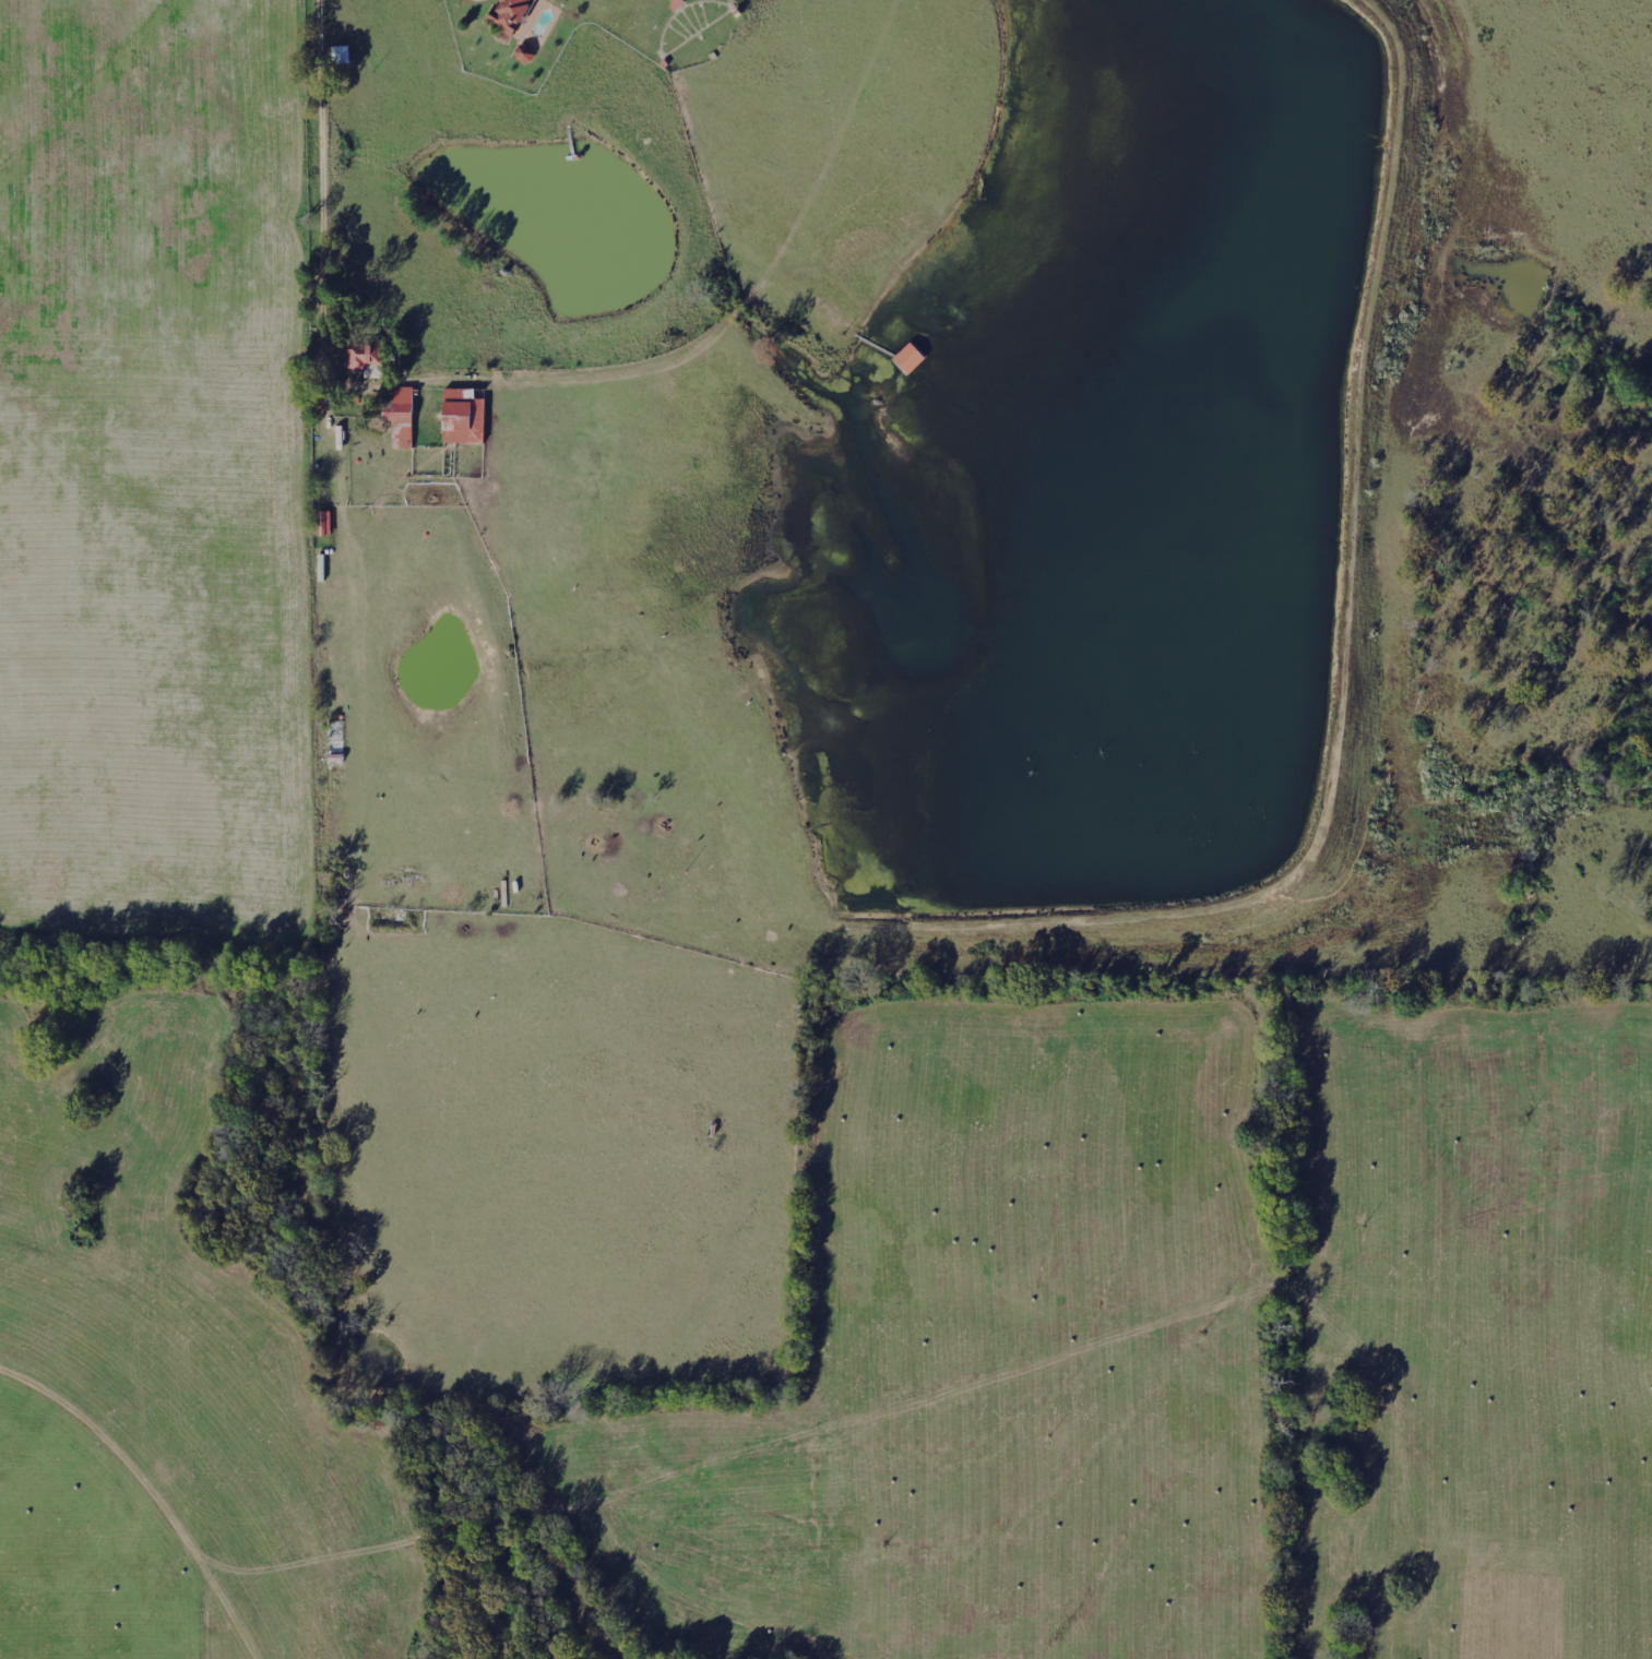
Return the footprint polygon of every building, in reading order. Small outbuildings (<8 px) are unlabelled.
[(520,40),(537,5),(546,10),(551,0),(507,0),(494,27),(520,40)] [(335,47),(337,65),(355,62),(352,45),(335,47)] [(537,61),(536,48),(521,48),(521,62),(537,61)] [(898,359),(914,376),(931,359),(915,342),(898,359)] [(372,370),(372,365),(387,365),(387,348),(352,349),(353,370),(372,370)] [(396,388),(396,412),(389,412),(389,421),(396,421),(396,450),(418,449),(417,387),(396,388)] [(480,389),(449,389),(449,443),(489,444),(490,399),(480,399),(480,389)] [(334,511),(321,512),(322,536),(335,536),(334,511)]
